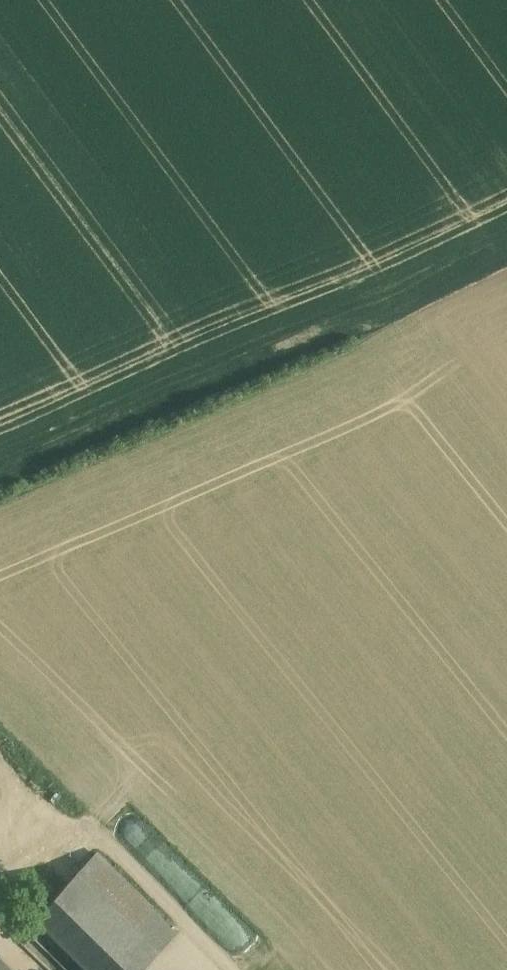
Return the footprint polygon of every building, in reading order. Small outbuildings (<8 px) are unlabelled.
[(215,927),(228,913),(150,835),(136,849),(215,927)] [(174,934),(94,854),(79,870),(158,950),(174,934)] [(79,870),(35,915),(88,969),(139,969),(158,951),(158,950),(79,870)]
